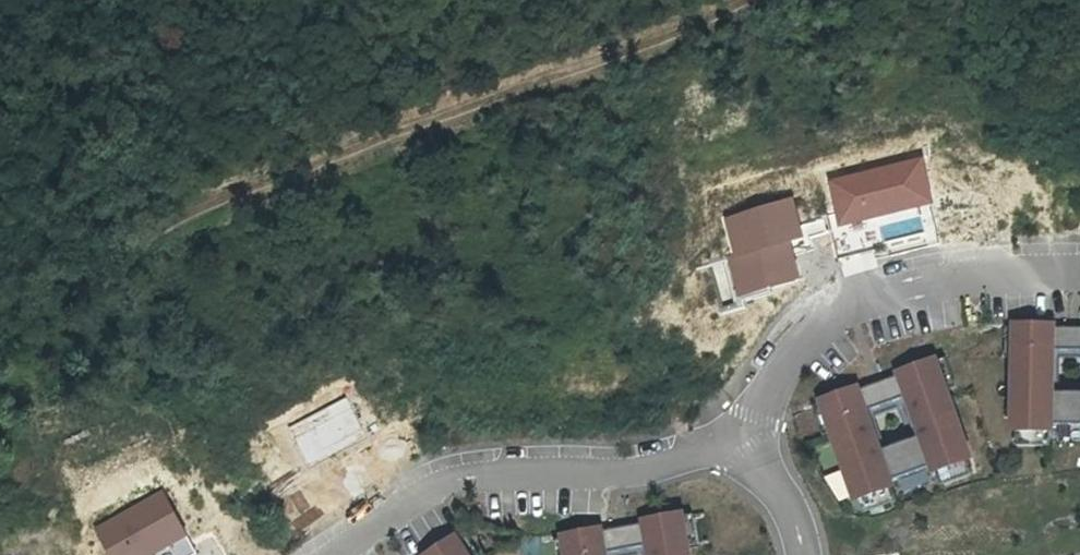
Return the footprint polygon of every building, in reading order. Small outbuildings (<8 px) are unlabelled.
[(923,156),(829,180),(838,227),(936,203),(923,156)] [(727,255),(738,296),(799,276),(790,240),(803,237),(794,197),(724,217),(735,252),(727,255)] [(1062,323),(1015,323),(1015,436),(1062,436),(1062,323)] [(943,359),(898,375),(936,480),(981,464),(943,359)] [(864,386),(820,402),(860,508),(903,492),(864,386)] [(107,554),(156,554),(189,536),(162,489),(92,528),(107,554)] [(644,520),(650,554),(699,554),(692,512),(644,520)] [(561,536),(564,554),(614,554),(609,528),(561,536)] [(432,554),(473,554),(461,536),(432,554)]
